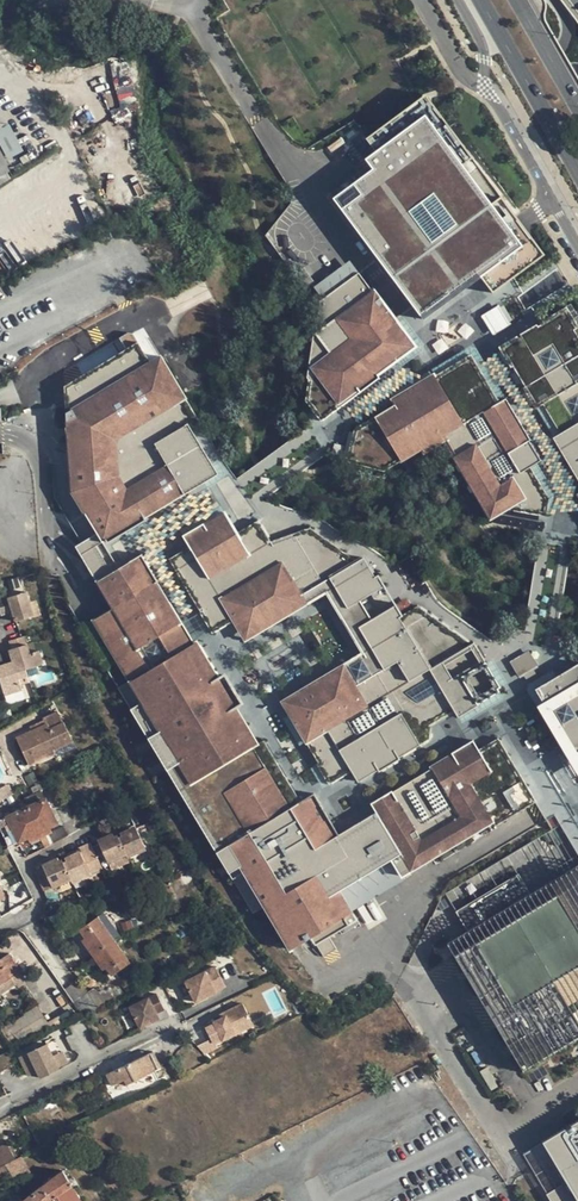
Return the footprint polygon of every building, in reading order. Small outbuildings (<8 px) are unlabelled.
[(491,204),(425,115),(394,138),(386,126),(356,147),(373,169),(334,198),(423,319),(481,277),(492,293),(543,255),(525,230),(501,197),(491,204)] [(14,178),(0,151),(0,186),(14,178)] [(314,282),(303,268),(294,274),(304,289),(314,282)] [(372,292),(358,273),(320,301),(305,400),(320,421),(379,378),(377,375),(397,360),(395,358),(412,346),(401,332),(404,329),(374,291),(372,292)] [(566,306),(519,335),(498,346),(522,387),(535,408),(543,404),(559,433),(553,438),(577,480),(577,326),(566,306)] [(144,517),(216,474),(190,429),(200,423),(161,356),(150,362),(138,342),(64,387),(72,491),(102,542),(106,539),(108,542),(145,520),(144,517)] [(499,401),(471,355),(441,373),(435,376),(433,374),(391,399),(394,404),(354,429),(346,461),(384,471),(421,448),(424,453),(444,441),(490,519),(509,509),(546,516),(550,498),(530,466),(541,460),(505,398),(499,401)] [(315,448),(309,440),(294,451),(300,459),(315,448)] [(291,466),(285,458),(270,469),(276,477),(291,466)] [(267,483),(261,475),(246,486),(253,494),(267,483)] [(202,616),(212,633),(233,621),(238,629),(258,617),(260,620),(329,578),(347,608),(360,600),(384,585),(378,574),(375,576),(363,557),(357,561),(310,527),(271,541),(258,520),(237,533),(225,512),(204,525),(203,523),(182,536),(189,547),(169,559),(202,616)] [(82,542),(75,546),(112,608),(93,620),(142,702),(130,709),(253,914),(264,906),(290,949),(309,938),(312,944),(315,942),(323,957),(336,949),(328,936),(339,930),(341,934),(359,924),(339,890),(392,859),(402,876),(492,821),(495,826),(536,801),(498,737),(488,743),(478,749),(473,740),(451,753),(452,754),(431,767),(431,768),(392,791),(392,790),(380,797),(370,803),(375,812),(368,816),(338,834),(328,816),(324,810),(314,793),(300,801),(288,780),(263,740),(257,744),(235,707),(242,703),(225,675),(219,678),(197,641),(195,642),(183,622),(169,601),(168,602),(156,582),(157,581),(141,554),(118,568),(114,562),(106,566),(101,559),(96,562),(88,550),(87,551),(82,542)] [(559,550),(549,548),(546,566),(556,568),(559,550)] [(554,579),(544,577),(541,596),(551,598),(554,579)] [(357,657),(281,702),(289,714),(308,701),(306,698),(349,673),(356,685),(363,681),(430,732),(431,725),(440,719),(454,711),(429,670),(398,689),(386,668),(385,669),(358,627),(371,619),(364,608),(360,600),(347,608),(329,578),(260,620),(258,617),(238,629),(245,640),(326,592),(343,620),(363,653),(357,657)] [(32,616),(28,605),(24,593),(0,600),(0,615),(8,613),(7,608),(9,607),(14,622),(32,616)] [(33,604),(28,605),(32,616),(36,615),(33,604)] [(479,705),(478,703),(499,691),(497,688),(500,687),(473,642),(471,644),(417,606),(402,615),(396,605),(371,619),(358,627),(385,669),(386,668),(398,689),(429,670),(458,717),(479,705)] [(549,608),(539,606),(536,624),(546,626),(549,608)] [(12,657),(10,657),(11,662),(25,671),(24,670),(41,665),(37,651),(33,652),(27,654),(24,645),(22,636),(8,641),(10,649),(8,650),(9,654),(11,653),(12,657)] [(29,643),(24,645),(27,654),(33,652),(29,643)] [(528,655),(514,663),(522,677),(536,668),(528,655)] [(26,676),(25,671),(11,662),(6,664),(7,667),(3,668),(2,665),(0,666),(0,687),(2,695),(20,690),(19,685),(17,679),(26,676)] [(535,689),(575,756),(577,755),(577,663),(535,689)] [(308,701),(289,714),(298,729),(313,754),(318,763),(316,764),(328,785),(339,779),(351,771),(358,782),(367,776),(378,770),(379,771),(400,759),(399,758),(430,739),(430,732),(363,681),(356,685),(349,673),(306,698),(308,701)] [(28,682),(26,676),(17,679),(19,685),(28,682)] [(127,683),(118,688),(129,708),(139,703),(127,683)] [(29,726),(31,731),(46,725),(44,720),(29,726)] [(48,723),(46,725),(31,731),(16,738),(29,766),(54,755),(53,750),(73,741),(64,723),(50,729),(48,723)] [(76,748),(73,741),(53,750),(54,755),(56,758),(76,748)] [(0,788),(0,800),(13,794),(9,784),(0,788)] [(93,792),(90,784),(78,790),(81,797),(93,792)] [(25,798),(27,805),(37,800),(39,802),(45,799),(41,791),(25,798)] [(27,805),(19,808),(20,812),(0,821),(0,828),(8,847),(27,838),(50,827),(58,824),(46,799),(45,799),(39,802),(37,800),(27,805)] [(52,833),(44,836),(48,845),(58,840),(57,839),(60,837),(61,839),(65,836),(61,826),(52,831),(52,833)] [(52,831),(50,827),(27,838),(29,843),(44,836),(52,833),(52,831)] [(123,851),(142,844),(135,829),(117,837),(123,851)] [(97,861),(123,851),(117,837),(116,834),(97,842),(97,843),(90,846),(97,861)] [(66,872),(97,861),(90,846),(89,843),(77,848),(79,853),(62,862),(66,872)] [(143,846),(142,844),(123,851),(125,854),(126,857),(139,851),(138,849),(143,846)] [(99,864),(105,861),(111,858),(112,860),(125,854),(123,851),(97,861),(99,864)] [(129,862),(126,857),(125,854),(112,860),(111,858),(105,861),(109,870),(129,862)] [(33,872),(38,883),(66,872),(62,862),(61,860),(33,872)] [(100,867),(99,864),(97,861),(66,872),(70,880),(71,882),(83,876),(82,874),(100,867)] [(448,942),(523,1070),(577,1036),(577,865),(530,893),(519,874),(457,912),(468,931),(448,942)] [(58,885),(70,880),(66,872),(38,883),(41,890),(57,884),(58,885)] [(188,891),(194,887),(189,880),(184,884),(188,891)] [(92,956),(114,940),(98,917),(80,930),(85,938),(82,940),(92,956)] [(130,963),(114,940),(92,956),(102,970),(106,968),(111,976),(130,963)] [(14,984),(10,978),(20,972),(9,955),(0,960),(0,994),(14,984)] [(159,966),(153,970),(159,979),(165,975),(159,966)] [(215,967),(205,972),(215,992),(225,987),(215,967)] [(205,972),(185,982),(196,1003),(216,993),(215,992),(205,972)] [(75,1002),(88,993),(79,980),(66,989),(75,1002)] [(98,1006),(103,1002),(98,995),(94,990),(89,994),(98,1006)] [(111,992),(98,995),(103,1002),(105,1005),(115,998),(111,992)] [(157,994),(149,998),(156,1014),(164,1010),(157,994)] [(156,1014),(149,998),(130,1007),(140,1029),(159,1020),(156,1014)] [(249,1018),(242,1004),(223,1013),(225,1017),(220,1019),(203,1027),(212,1046),(235,1034),(231,1027),(249,1018)] [(70,1019),(76,1015),(71,1006),(65,1011),(70,1019)] [(7,1024),(12,1034),(43,1016),(38,1007),(7,1024)] [(249,1018),(231,1027),(235,1034),(253,1025),(249,1018)] [(52,1056),(47,1044),(20,1057),(27,1073),(36,1068),(38,1072),(41,1078),(59,1070),(58,1068),(52,1056)] [(67,1063),(62,1052),(52,1056),(58,1068),(67,1063)] [(153,1052),(147,1055),(155,1071),(160,1069),(153,1052)] [(155,1071),(147,1055),(108,1074),(113,1085),(125,1079),(128,1084),(155,1071)] [(487,1067),(480,1071),(491,1091),(498,1086),(487,1067)] [(38,1072),(36,1068),(27,1073),(29,1076),(38,1072)] [(563,1129),(577,1155),(577,1120),(563,1129)] [(563,1129),(522,1154),(550,1200),(577,1200),(577,1155),(563,1129)] [(5,1165),(15,1159),(7,1145),(0,1148),(0,1167),(5,1165)] [(21,1156),(15,1159),(5,1165),(9,1172),(15,1182),(31,1173),(21,1156)] [(5,1165),(0,1167),(0,1177),(3,1175),(9,1172),(5,1165)] [(51,1200),(71,1186),(63,1171),(41,1188),(51,1200)] [(9,1186),(15,1182),(9,1172),(3,1175),(9,1186)] [(71,1186),(51,1200),(52,1200),(80,1200),(71,1186)] [(51,1200),(41,1188),(27,1200),(25,1200),(52,1200),(51,1200)]
